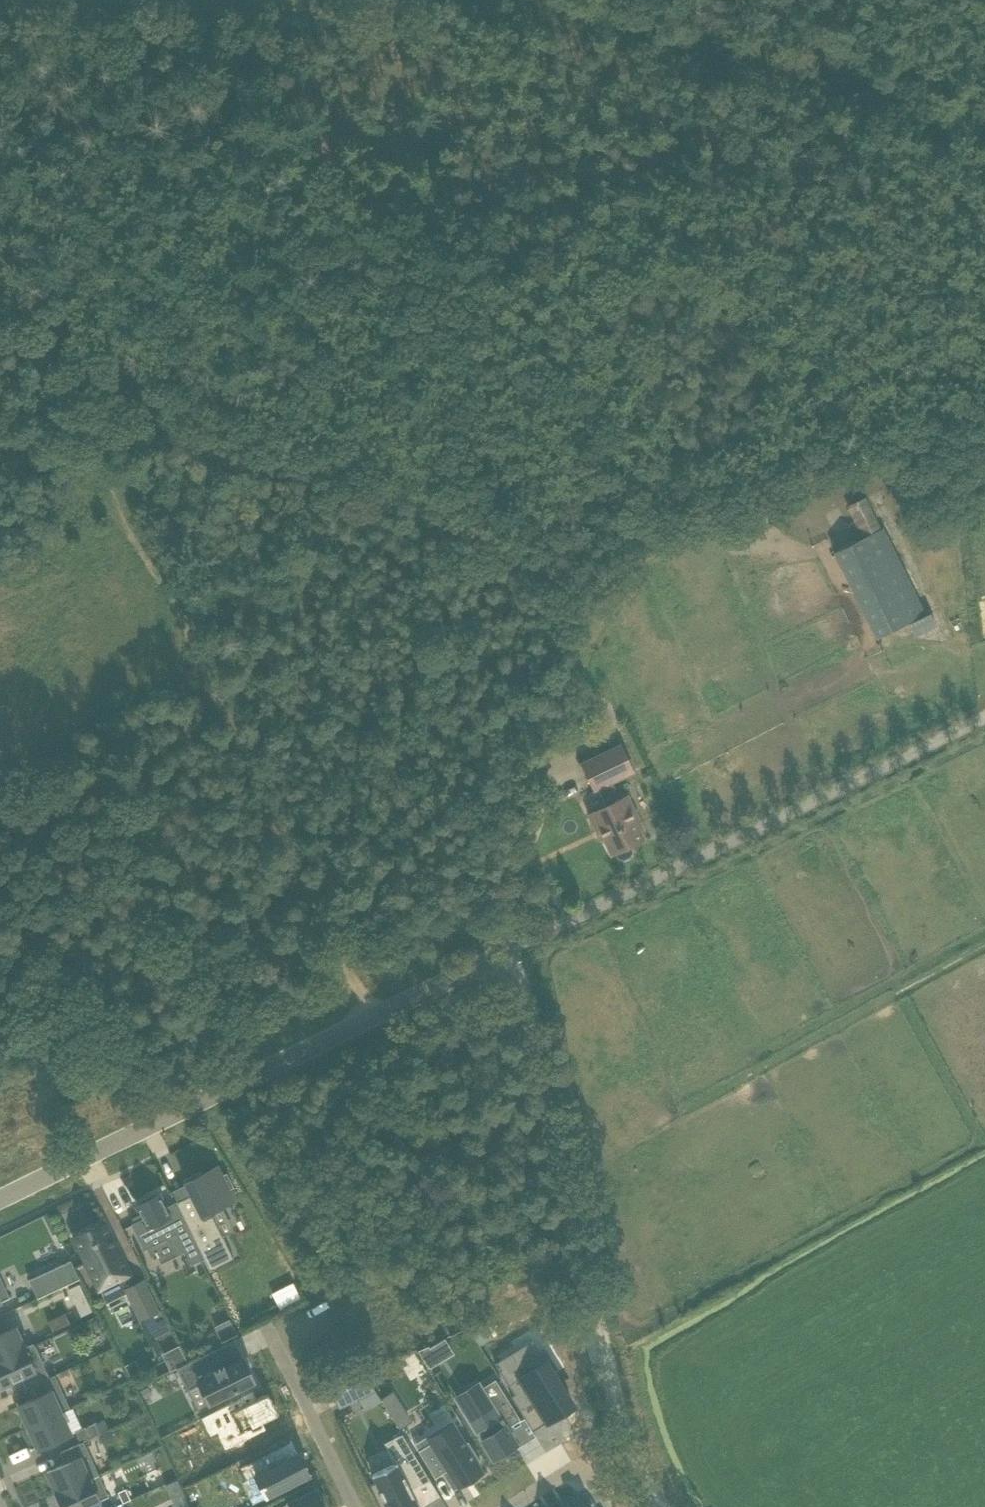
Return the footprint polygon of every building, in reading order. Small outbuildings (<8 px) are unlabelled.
[(881,529),(865,497),(847,506),(862,538),(833,552),(875,639),(921,616),(879,530),(881,529)] [(640,818),(628,794),(621,798),(613,783),(635,772),(621,744),(581,763),(595,790),(599,788),(607,804),(589,813),(601,839),(605,837),(612,854),(616,852),(617,854),(620,857),(625,858),(631,855),(633,851),(632,847),(631,845),(645,838),(637,820),(640,818)] [(649,771),(643,774),(646,781),(652,778),(649,771)] [(191,1194),(176,1202),(204,1258),(210,1269),(233,1257),(210,1210),(233,1199),(228,1188),(233,1186),(226,1173),(222,1175),(219,1170),(203,1178),(202,1174),(185,1182),(191,1194)] [(204,1258),(176,1202),(165,1207),(159,1194),(155,1196),(154,1195),(140,1202),(141,1203),(136,1205),(142,1216),(134,1220),(135,1222),(131,1224),(144,1250),(169,1237),(177,1254),(184,1250),(191,1264),(204,1258)] [(104,1221),(72,1236),(99,1290),(130,1274),(104,1221)] [(28,1270),(31,1277),(70,1259),(67,1252),(28,1270)] [(71,1260),(29,1280),(37,1298),(79,1279),(71,1260)] [(9,1298),(0,1277),(0,1302),(9,1298)] [(144,1277),(126,1286),(142,1318),(160,1309),(144,1277)] [(79,1283),(68,1288),(73,1299),(84,1294),(79,1283)] [(281,1290),(274,1294),(279,1304),(281,1308),(299,1298),(294,1289),(285,1293),(283,1290),(283,1289),(281,1290)] [(66,1313),(50,1320),(55,1331),(71,1323),(66,1313)] [(150,1335),(169,1330),(164,1316),(146,1322),(150,1335)] [(483,1321),(473,1328),(478,1337),(483,1344),(493,1337),(483,1321)] [(25,1348),(15,1327),(0,1334),(0,1359),(25,1348)] [(532,1340),(495,1363),(523,1409),(537,1400),(549,1421),(573,1406),(552,1371),(558,1367),(547,1351),(542,1355),(532,1340)] [(182,1343),(164,1352),(172,1370),(191,1361),(182,1343)] [(33,1344),(25,1348),(0,1359),(0,1381),(2,1386),(21,1377),(26,1388),(32,1385),(49,1377),(33,1344)] [(428,1345),(417,1349),(428,1368),(439,1361),(428,1345)] [(216,1349),(177,1368),(187,1390),(196,1386),(195,1386),(199,1384),(207,1400),(209,1404),(212,1402),(254,1382),(243,1358),(225,1367),(216,1349)] [(55,1375),(49,1377),(32,1385),(37,1396),(18,1405),(29,1428),(61,1413),(70,1409),(55,1375)] [(482,1391),(460,1405),(476,1431),(478,1430),(482,1435),(483,1438),(482,1439),(481,1439),(487,1448),(494,1460),(507,1451),(518,1445),(507,1428),(521,1420),(495,1379),(480,1388),(482,1391)] [(352,1383),(332,1392),(332,1393),(339,1407),(359,1398),(357,1394),(352,1383)] [(254,1391),(200,1417),(210,1436),(217,1433),(225,1449),(230,1447),(236,1460),(254,1451),(247,1438),(266,1429),(263,1422),(279,1414),(269,1392),(257,1398),(254,1391)] [(394,1411),(391,1413),(391,1414),(400,1427),(404,1425),(410,1421),(401,1407),(394,1411)] [(71,1434),(61,1413),(29,1428),(38,1449),(71,1434)] [(87,1426),(75,1432),(80,1443),(83,1442),(93,1437),(100,1434),(95,1423),(87,1426)] [(430,1443),(417,1451),(434,1478),(447,1470),(457,1485),(468,1478),(470,1480),(482,1472),(476,1463),(479,1461),(467,1441),(464,1443),(451,1423),(427,1438),(430,1443)] [(372,1474),(388,1506),(419,1506),(417,1503),(411,1491),(431,1481),(402,1434),(384,1443),(394,1464),(372,1474)] [(47,1472),(56,1493),(98,1473),(83,1442),(80,1443),(60,1452),(65,1463),(47,1472)] [(274,1450),(241,1466),(247,1478),(256,1474),(267,1496),(309,1475),(301,1459),(296,1462),(292,1454),(279,1461),(274,1450)] [(138,1456),(143,1472),(157,1468),(152,1452),(138,1456)] [(252,1504),(230,1463),(189,1485),(200,1506),(247,1506),(252,1504)] [(98,1473),(56,1493),(62,1506),(85,1506),(108,1496),(98,1473)] [(178,1478),(166,1484),(172,1498),(184,1492),(178,1478)] [(125,1489),(118,1492),(123,1503),(130,1500),(125,1489)] [(316,1490),(282,1506),(325,1506),(316,1490)]
